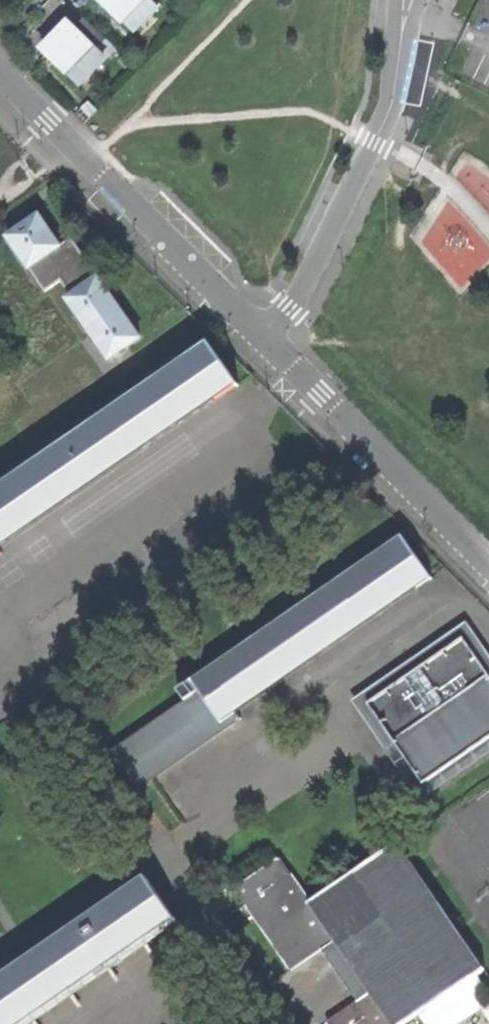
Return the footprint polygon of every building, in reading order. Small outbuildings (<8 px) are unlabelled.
[(125,27),(127,25),(152,0),(98,0),(125,27)] [(161,9),(152,0),(127,25),(137,34),(161,9)] [(88,18),(79,27),(100,48),(110,39),(88,18)] [(56,37),(43,50),(71,78),(100,48),(79,27),(72,20),(56,37)] [(112,60),(100,48),(71,78),(83,90),(112,60)] [(29,266),(59,244),(50,231),(37,213),(6,234),(29,266)] [(67,296),(109,357),(140,335),(130,322),(109,291),(98,275),(67,296)] [(235,380),(223,364),(208,344),(0,487),(0,541),(235,380)] [(111,748),(137,787),(240,715),(234,706),(430,572),(403,536),(179,689),(185,698),(111,748)] [(423,777),(488,731),(488,671),(488,670),(461,631),(452,637),(449,632),(437,640),(441,646),(387,684),(383,678),(372,686),(375,692),(367,698),(423,777)] [(482,969),(396,842),(308,901),(279,856),(233,885),(245,903),(253,899),(261,911),(254,916),(279,953),(288,949),(299,964),(332,942),(367,991),(333,1014),(340,1023),(401,1023),(482,969)] [(173,914),(145,876),(0,977),(0,1023),(13,1023),(173,914)]
